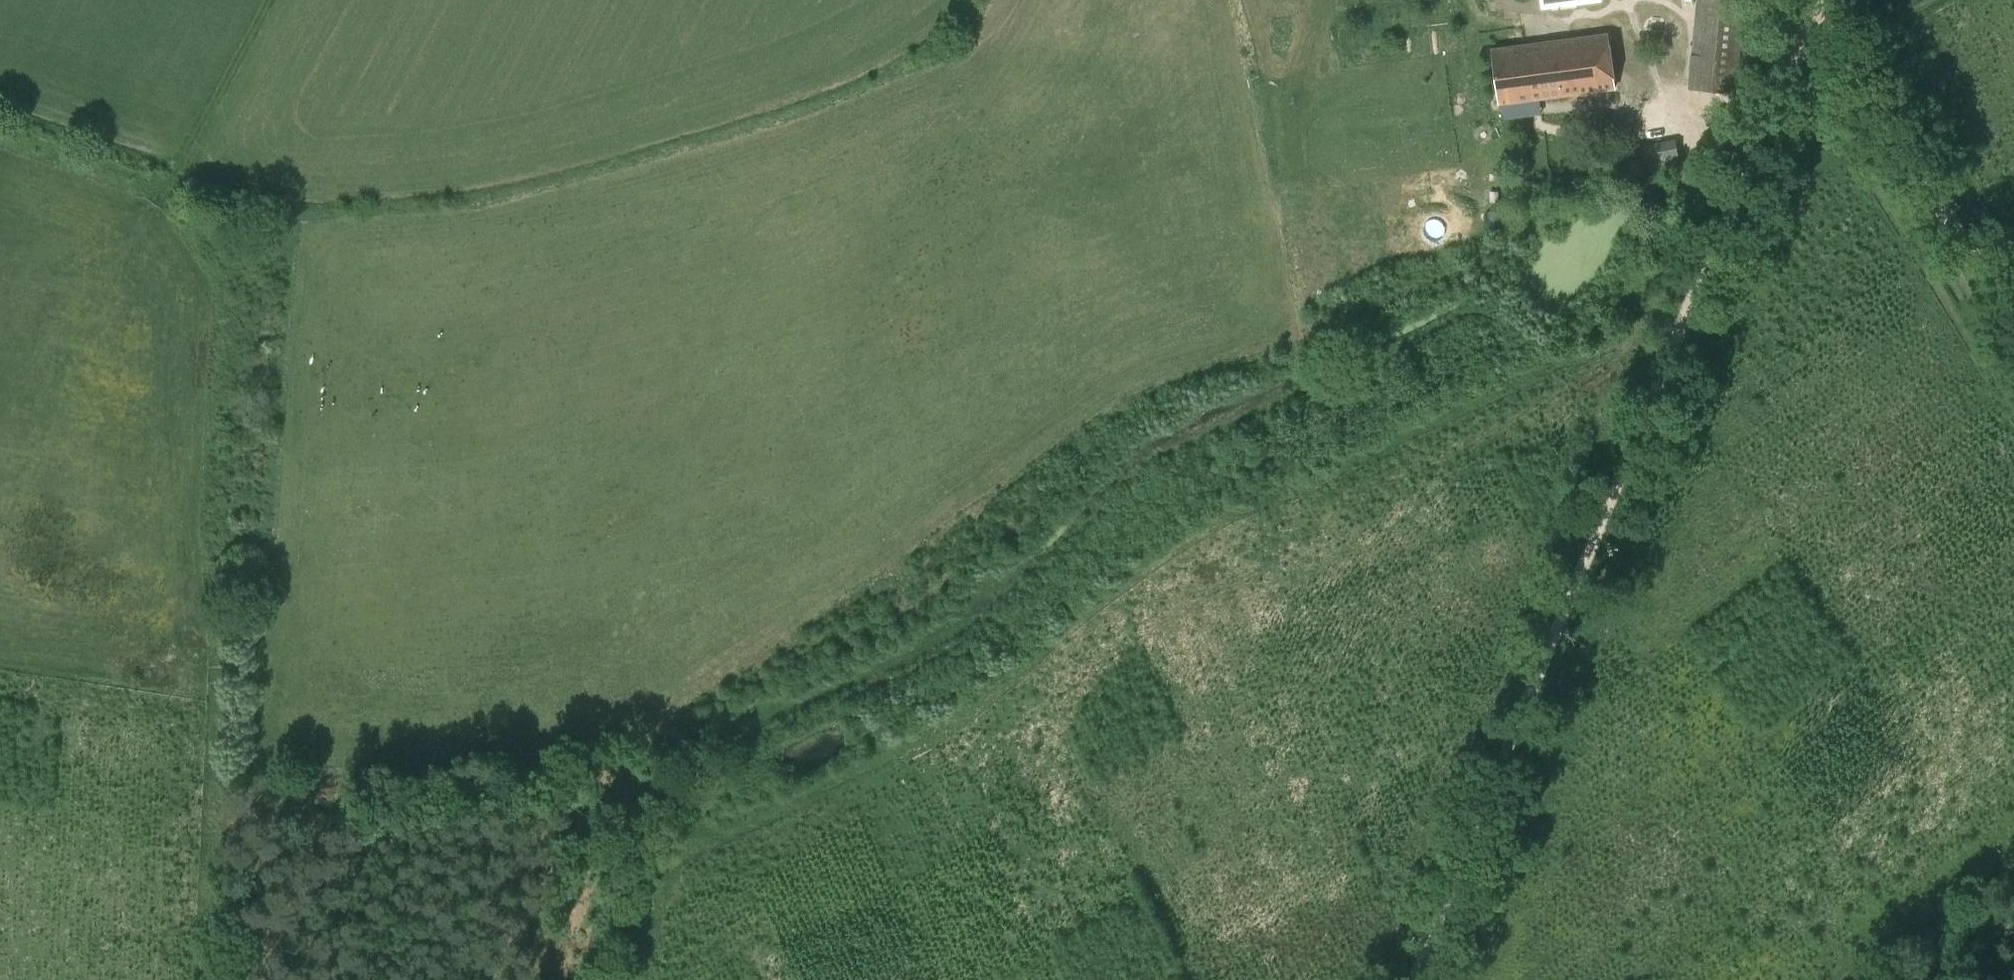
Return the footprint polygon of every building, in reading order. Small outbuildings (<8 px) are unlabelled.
[(1614,89),(1602,0),(1542,0),(1547,43),(1492,50),(1499,104),(1614,89)] [(1745,0),(1698,0),(1689,87),(1736,92),(1745,0)] [(1626,163),(1629,180),(1644,177),(1640,160),(1626,163)]
